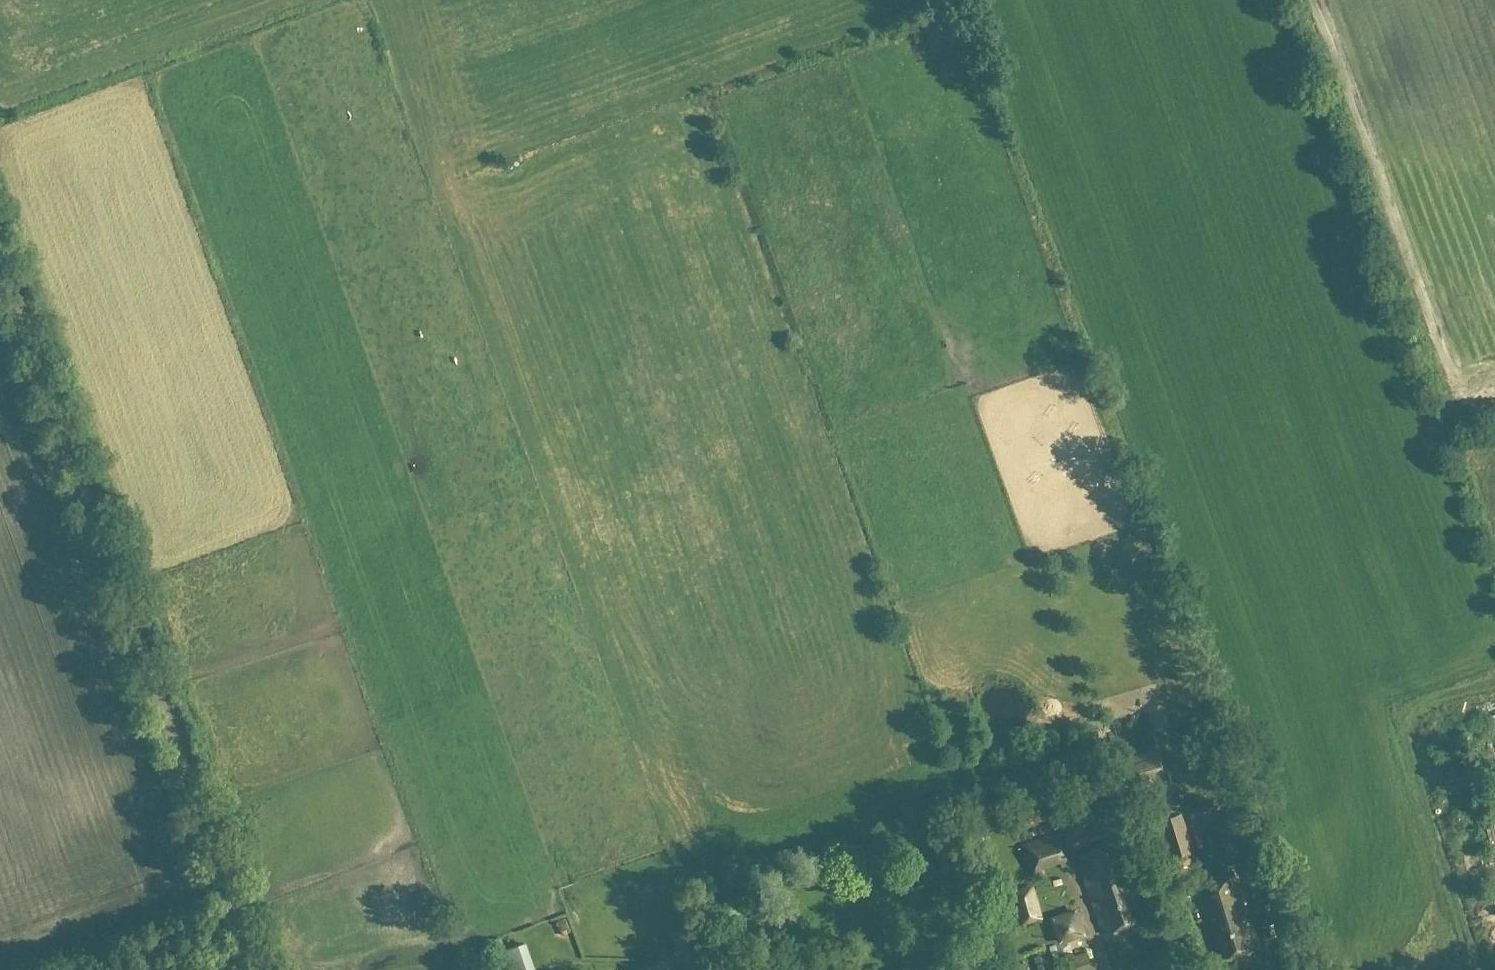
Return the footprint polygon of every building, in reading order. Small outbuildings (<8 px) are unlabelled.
[(1155,750),(1123,760),(1133,791),(1165,781),(1155,750)] [(1143,826),(1156,865),(1192,853),(1179,814),(1143,826)] [(1213,824),(1220,847),(1244,840),(1237,817),(1213,824)] [(1065,867),(1054,834),(1020,845),(1031,878),(1065,867)] [(1112,845),(1074,860),(1102,936),(1141,922),(1112,845)] [(1244,919),(1230,875),(1216,879),(1217,882),(1209,885),(1208,882),(1194,886),(1216,960),(1255,948),(1246,919),(1244,919)] [(1041,920),(1032,887),(1010,892),(1019,926),(1041,920)] [(1141,904),(1147,921),(1156,918),(1151,901),(1141,904)] [(1071,912),(1059,920),(1064,930),(1077,922),(1071,912)] [(520,969),(536,969),(531,943),(515,946),(520,969)] [(1085,953),(1065,959),(1069,969),(1079,969),(1090,967),(1085,953)] [(601,957),(577,966),(579,969),(606,969),(601,957)]
